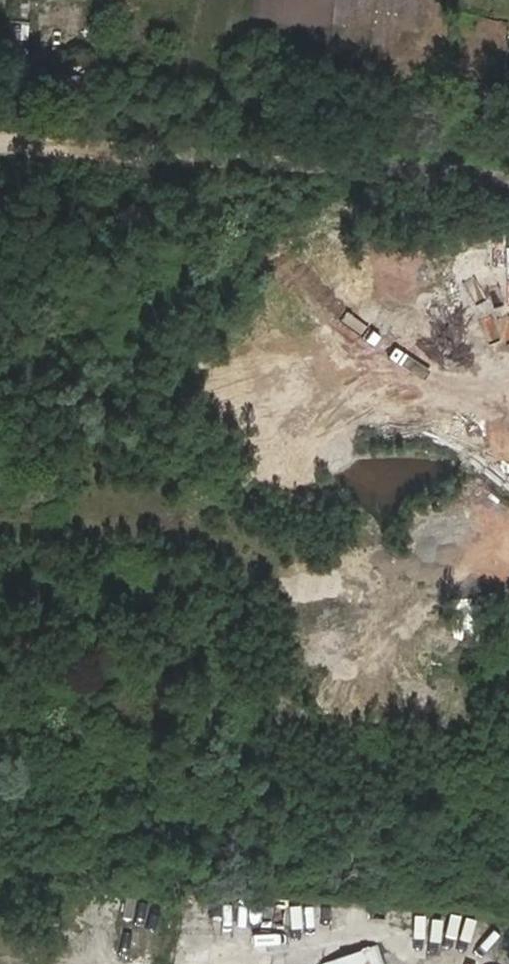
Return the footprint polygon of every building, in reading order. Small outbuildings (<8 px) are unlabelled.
[(502,78),(503,20),(462,19),(461,77),(502,78)] [(319,962),(319,963),(382,963),(375,943),(319,962)]
